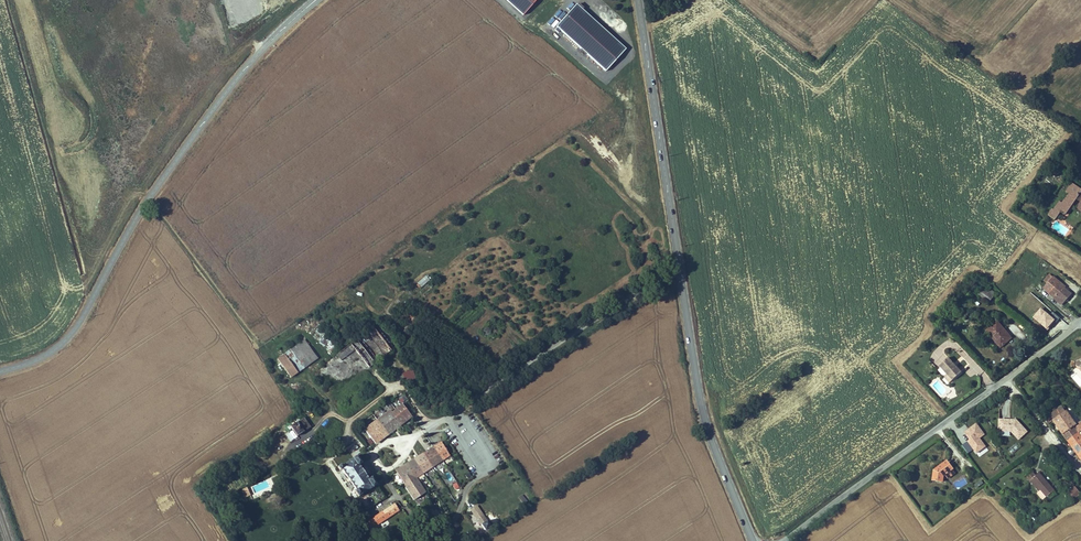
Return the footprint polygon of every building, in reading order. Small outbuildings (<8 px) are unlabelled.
[(523,15),(536,0),(505,0),(523,15)] [(576,10),(556,32),(605,77),(626,55),(576,10)] [(1070,196),(1076,187),(1074,185),(1068,194),(1070,196)] [(1059,211),(1066,216),(1077,200),(1080,203),(1080,191),(1076,187),(1070,196),(1059,211)] [(1068,238),(1072,241),(1078,233),(1073,230),(1068,238)] [(417,283),(421,287),(430,280),(426,275),(417,283)] [(1065,288),(1065,287),(1052,278),(1044,290),(1064,305),(1073,294),(1065,288)] [(1029,288),(1023,297),(1024,298),(1025,297),(1028,299),(1033,292),(1029,288)] [(996,302),(987,290),(980,295),(989,307),(996,302)] [(1005,346),(1012,340),(998,325),(987,334),(995,343),(992,345),(999,353),(1006,347),(1005,346)] [(328,349),(334,344),(319,327),(315,330),(321,337),(319,339),(328,349)] [(400,356),(383,332),(325,371),(343,396),(400,356)] [(985,337),(992,345),(995,343),(987,334),(985,337)] [(303,339),(285,353),(299,372),(318,357),(303,339)] [(283,355),(277,360),(292,381),(298,376),(283,355)] [(960,375),(946,361),(937,369),(945,378),(951,383),(960,375)] [(412,369),(402,373),(405,382),(416,379),(412,369)] [(948,386),(951,383),(945,378),(942,381),(948,386)] [(397,397),(402,403),(408,398),(403,392),(397,397)] [(376,444),(412,419),(405,408),(389,418),(383,409),(362,424),(376,444)] [(1061,417),(1065,413),(1062,408),(1057,412),(1061,417)] [(1074,428),(1076,427),(1066,413),(1065,413),(1061,417),(1053,422),(1067,442),(1078,434),(1074,428)] [(303,416),(289,425),(296,435),(308,427),(310,425),(303,416)] [(962,444),(967,453),(973,449),(976,453),(986,447),(980,437),(985,434),(977,422),(963,431),(969,440),(962,444)] [(1004,423),(995,423),(995,434),(1005,434),(1012,442),(1021,434),(1010,423),(1009,423),(1008,424),(1004,424),(1004,423)] [(1067,442),(1080,461),(1080,439),(1078,434),(1067,442)] [(351,456),(360,453),(357,445),(348,448),(351,456)] [(449,460),(439,445),(397,473),(414,499),(426,490),(419,480),(426,475),(436,469),(449,460)] [(345,464),(339,468),(344,474),(346,473),(348,475),(345,477),(352,487),(355,485),(357,489),(355,490),(360,498),(380,484),(375,476),(371,478),(369,476),(373,474),(368,467),(365,469),(363,466),(366,464),(360,456),(346,465),(345,464)] [(940,467),(933,471),(934,473),(931,475),(931,479),(929,478),(928,484),(937,486),(938,480),(948,473),(946,469),(942,471),(940,467)] [(1033,475),(1030,478),(1027,475),(1021,480),(1024,483),(1026,481),(1033,489),(1041,499),(1048,493),(1033,475)] [(1026,481),(1024,483),(1030,491),(1033,489),(1026,481)] [(241,489),(245,497),(250,495),(246,487),(241,489)] [(1064,493),(1070,500),(1076,495),(1071,488),(1064,493)] [(484,515),(467,491),(464,493),(480,517),(484,515)] [(425,493),(414,500),(418,505),(428,498),(425,493)] [(396,501),(373,517),(379,524),(402,508),(396,501)] [(483,530),(491,525),(486,518),(479,523),(483,530)]
